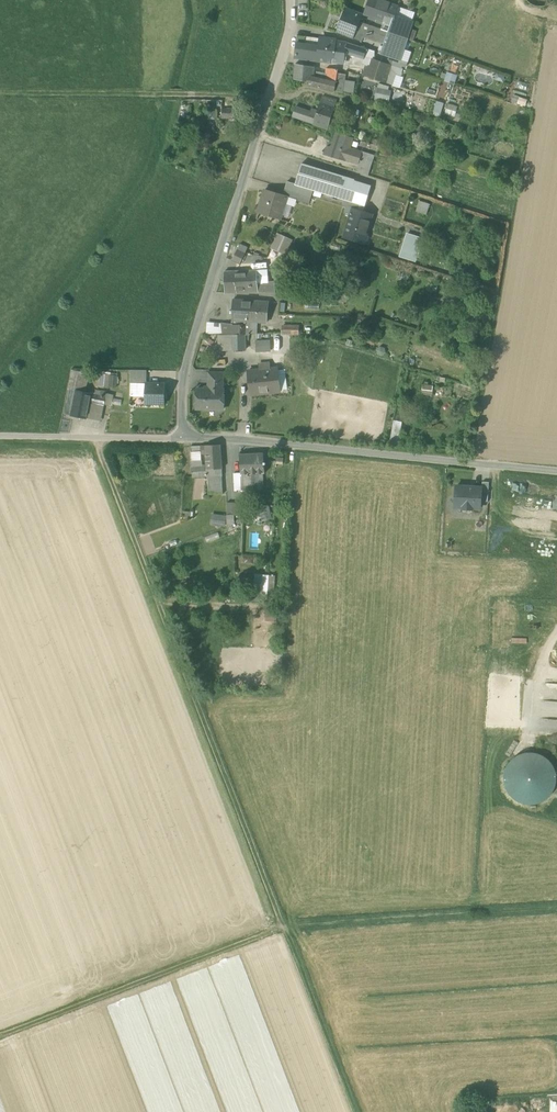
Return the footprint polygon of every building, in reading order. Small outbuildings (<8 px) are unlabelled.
[(384,21),(391,23),(394,14),(395,15),(398,6),(397,6),(379,0),(370,0),(365,14),(384,21)] [(360,40),(362,35),(366,24),(359,21),(362,15),(346,9),(338,32),(360,40)] [(413,21),(395,15),(394,14),(391,23),(388,32),(407,38),(413,21)] [(388,32),(391,23),(384,21),(382,29),(366,24),(362,35),(385,43),(388,32)] [(388,32),(385,43),(381,54),(399,60),(407,38),(388,32)] [(301,59),(333,63),(336,41),(336,40),(320,38),(319,46),(304,44),(306,36),(297,35),(295,55),(301,59)] [(347,43),(336,41),(333,63),(344,64),(345,51),(347,43)] [(345,51),(364,57),(366,50),(347,43),(345,51)] [(363,75),(386,83),(392,65),(374,59),(370,72),(367,71),(366,73),(364,72),(363,75)] [(326,89),(335,91),(336,82),(324,79),(313,76),(313,67),(295,64),(293,79),(312,83),(311,86),(326,89)] [(324,79),(336,82),(338,70),(326,69),(324,79)] [(455,82),(458,73),(443,69),(441,78),(455,82)] [(390,99),(392,85),(378,83),(376,98),(390,99)] [(310,123),(327,128),(334,106),(336,100),(323,97),(322,97),(318,111),(312,109),(311,109),(310,112),(309,117),(312,118),(310,123)] [(292,117),(302,120),(305,111),(306,110),(296,106),(292,117)] [(222,117),(240,118),(240,111),(222,110),(222,117)] [(302,120),(310,123),(312,118),(309,117),(310,112),(306,110),(305,111),(302,120)] [(324,154),(333,157),(341,134),(336,132),(333,143),(333,146),(326,148),(324,154)] [(353,138),(341,134),(333,157),(345,161),(346,160),(358,164),(359,164),(362,153),(361,153),(349,149),(353,138)] [(356,171),(368,175),(375,155),(362,151),(361,153),(362,153),(359,164),(358,164),(356,171)] [(345,200),(348,201),(355,180),(355,179),(302,163),(295,184),(295,185),(313,190),(345,200)] [(371,186),(355,180),(348,201),(360,205),(365,206),(371,186)] [(287,181),(285,189),(311,197),(313,190),(295,185),(295,184),(287,181)] [(258,213),(280,219),(286,199),(288,200),(289,198),(289,197),(287,196),(283,195),(265,189),(258,213)] [(309,204),(311,197),(285,189),(283,195),(287,196),(289,197),(289,198),(309,204)] [(419,199),(416,210),(427,213),(430,203),(419,199)] [(353,209),(358,211),(360,205),(348,201),(345,200),(343,206),(343,207),(346,208),(352,210),(353,209)] [(344,237),(363,242),(364,241),(367,240),(368,236),(366,234),(372,215),(363,212),(358,211),(353,209),(352,210),(351,215),(344,237)] [(271,248),(286,255),(293,240),(277,233),(271,248)] [(400,256),(414,261),(420,243),(419,242),(420,239),(406,235),(400,256)] [(239,264),(245,253),(237,249),(232,260),(239,264)] [(257,270),(258,283),(268,283),(268,269),(257,270)] [(236,270),(236,271),(236,292),(236,293),(258,292),(258,283),(257,270),(236,270)] [(225,293),(236,292),(236,271),(224,271),(225,293)] [(275,282),(268,283),(258,283),(258,292),(275,293),(275,282)] [(268,301),(252,300),(233,299),(232,324),(241,324),(241,321),(246,321),(251,321),(257,322),(266,322),(268,301)] [(207,321),(206,334),(223,333),(221,323),(207,321)] [(232,335),(245,335),(245,326),(246,321),(241,321),(241,324),(232,324),(221,323),(223,333),(223,335),(232,335)] [(232,335),(223,335),(222,335),(222,351),(232,351),(232,335)] [(245,350),(245,335),(232,335),(232,351),(245,350)] [(256,341),(256,350),(271,349),(270,342),(256,341)] [(249,371),(251,394),(280,391),(277,368),(271,368),(270,363),(259,364),(260,370),(249,371)] [(130,379),(146,380),(146,370),(131,370),(130,379)] [(98,373),(98,385),(114,386),(114,373),(98,373)] [(208,381),(223,381),(223,373),(209,373),(208,381)] [(130,396),(139,396),(140,382),(145,383),(146,383),(146,380),(130,379),(130,396)] [(196,409),(223,409),(224,389),(223,389),(223,381),(208,381),(208,389),(197,389),(196,409)] [(144,404),(164,405),(165,383),(146,383),(145,383),(144,396),(144,404)] [(64,414),(71,415),(76,391),(69,389),(64,414)] [(71,415),(85,418),(89,403),(91,394),(76,391),(71,415)] [(91,394),(89,403),(103,406),(105,397),(91,394)] [(100,422),(103,406),(89,403),(85,418),(100,422)] [(207,467),(207,469),(221,468),(222,468),(220,445),(205,446),(206,452),(207,467)] [(242,472),(242,473),(261,472),(264,472),(263,452),(241,453),(242,472)] [(192,467),(192,475),(208,474),(207,469),(207,467),(192,467)] [(222,493),(222,483),(221,476),(222,476),(221,468),(207,469),(208,474),(208,477),(209,484),(209,493),(222,493)] [(232,472),(233,492),(239,492),(239,489),(252,491),(252,485),(262,485),(261,472),(242,473),(242,472),(232,472)] [(481,501),(482,488),(455,486),(455,496),(451,500),(454,504),(454,506),(463,507),(463,509),(472,509),(472,507),(481,508),(481,501)] [(227,513),(239,513),(239,502),(227,502),(227,513)] [(257,506),(258,520),(272,519),(271,505),(257,506)] [(234,527),(235,515),(212,512),(210,523),(234,527)] [(275,576),(268,576),(267,596),(274,596),(275,576)] [(533,753),(523,754),(514,758),(508,766),(504,776),(505,786),(510,795),(518,801),(527,804),(537,803),(546,799),(553,791),(556,781),(555,771),(550,762),(543,756),(533,753)]
